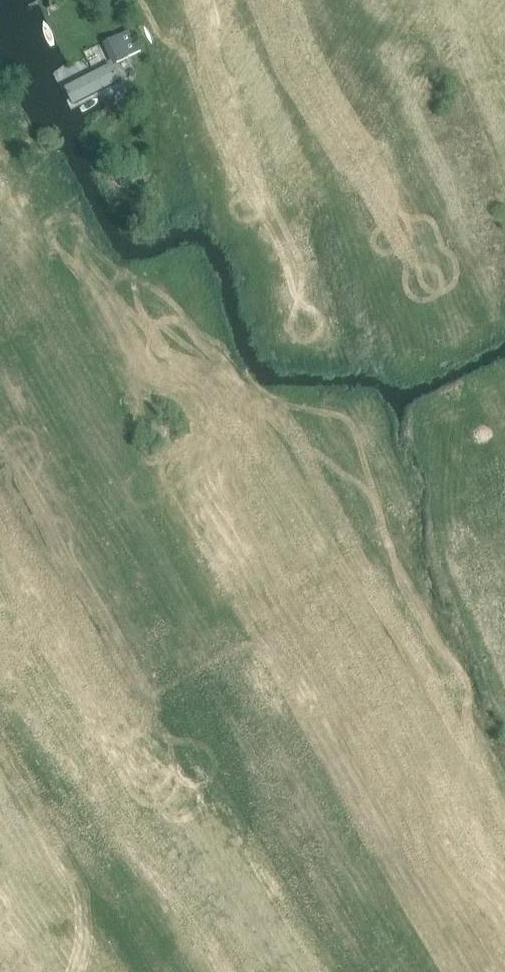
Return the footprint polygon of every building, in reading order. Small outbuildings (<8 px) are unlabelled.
[(112,64),(141,51),(131,29),(102,43),(112,64)] [(111,64),(65,85),(73,102),(119,81),(111,64)]
